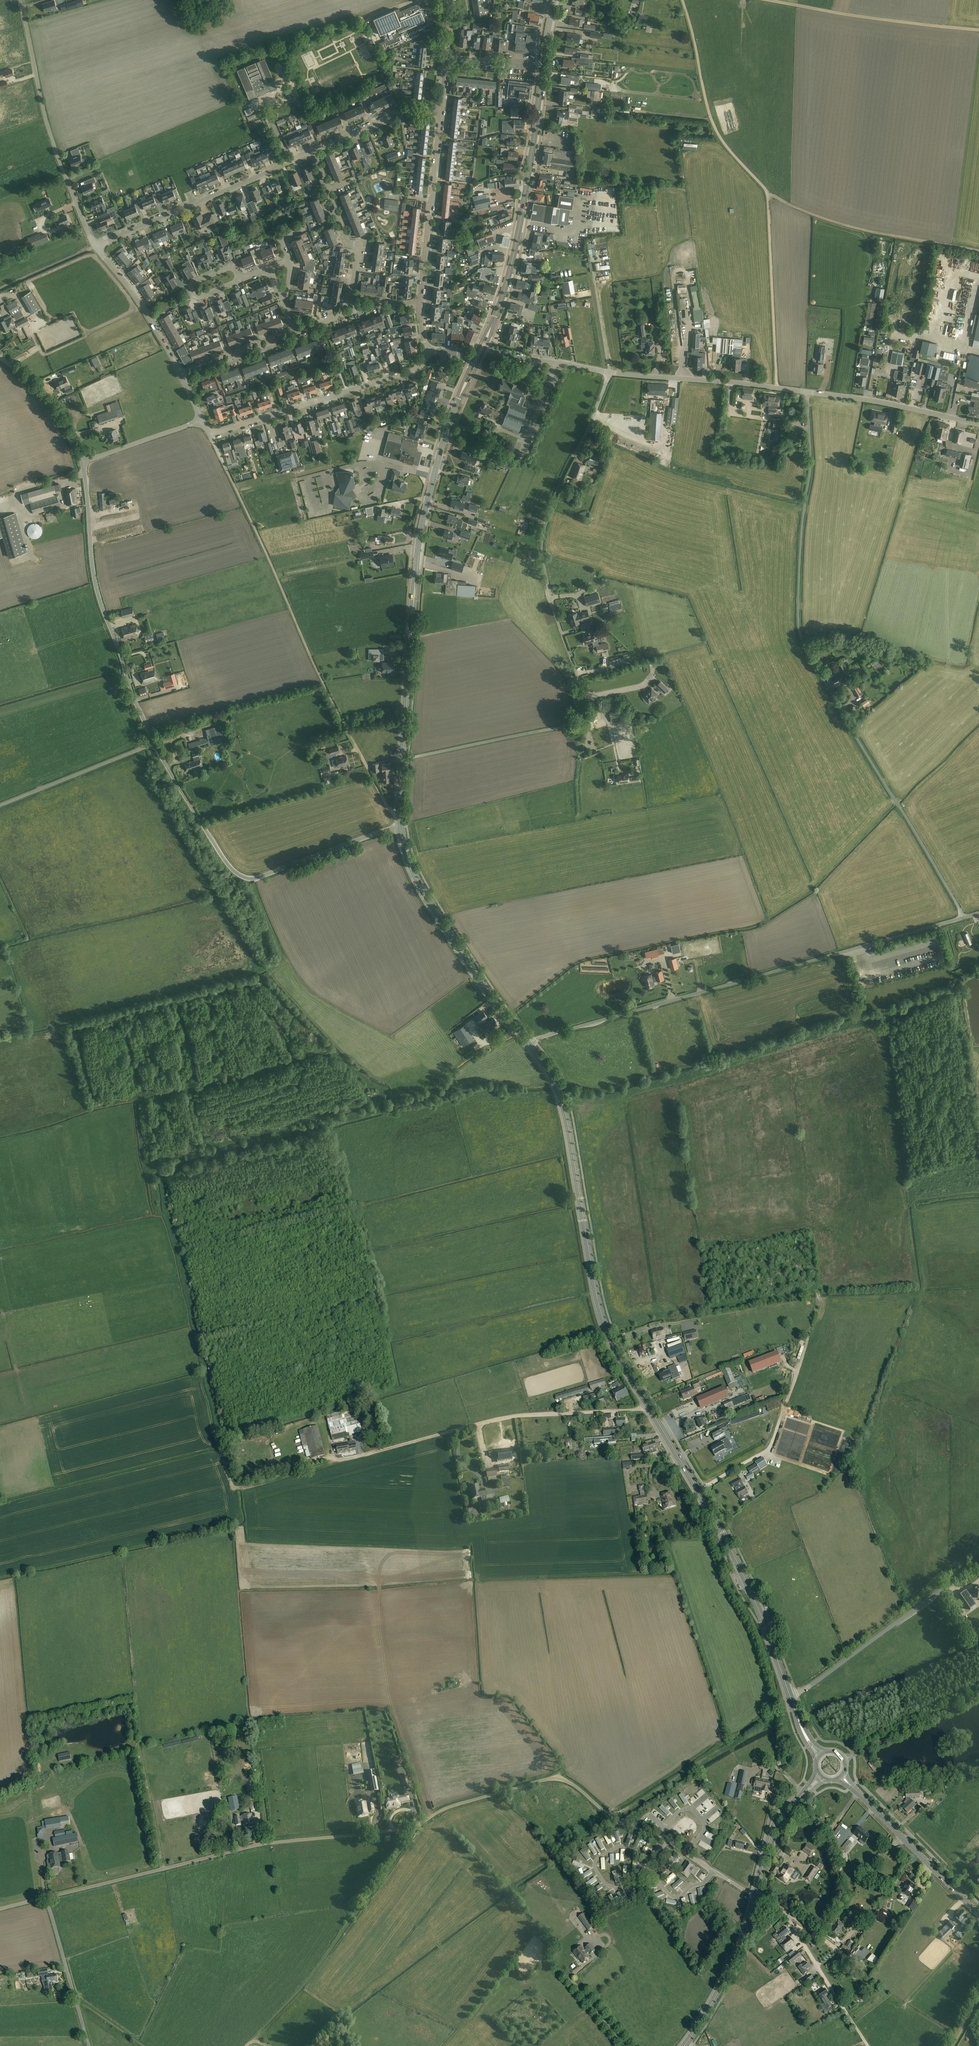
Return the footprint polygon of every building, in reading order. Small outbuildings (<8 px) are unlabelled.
[(54,0),(43,4),(45,12),(57,9),(54,0)] [(61,5),(62,10),(83,4),(82,0),(79,0),(61,5)] [(519,1),(518,8),(523,9),(528,10),(529,5),(531,5),(532,3),(536,4),(536,3),(541,4),(542,0),(521,0),(521,1),(519,1)] [(572,3),(575,4),(574,6),(577,6),(575,13),(576,13),(576,12),(582,13),(582,14),(583,7),(583,8),(582,7),(583,0),(573,0),(572,3)] [(474,11),(484,10),(484,9),(483,5),(487,4),(487,2),(483,3),(473,5),(474,11)] [(399,9),(395,10),(373,19),(380,35),(382,34),(385,41),(379,43),(383,52),(392,48),(432,31),(434,8),(420,6),(420,5),(416,4),(400,11),(399,9)] [(488,10),(488,8),(484,9),(484,10),(474,11),(475,17),(485,16),(484,11),(488,10)] [(525,21),(517,19),(518,11),(513,10),(512,19),(517,20),(516,22),(524,24),(525,21)] [(529,23),(534,23),(534,22),(538,23),(539,16),(535,15),(536,14),(528,13),(528,17),(525,17),(524,19),(529,20),(529,23)] [(575,19),(575,18),(570,17),(569,23),(574,24),(574,25),(578,26),(582,26),(583,22),(582,22),(582,20),(579,19),(575,19)] [(513,32),(516,32),(524,33),(525,26),(517,25),(514,25),(510,24),(509,31),(513,32)] [(472,30),(467,29),(467,26),(461,25),(460,29),(458,28),(457,34),(460,34),(459,37),(460,37),(460,42),(459,43),(460,45),(460,46),(461,48),(464,46),(466,46),(466,45),(468,44),(466,41),(467,38),(471,39),(472,30)] [(529,52),(530,44),(529,44),(529,42),(533,43),(534,34),(524,33),(516,32),(515,42),(516,43),(515,52),(524,53),(529,52)] [(493,35),(492,41),(495,41),(494,50),(502,51),(504,40),(496,39),(496,34),(493,33),(493,35)] [(568,33),(567,41),(578,43),(579,39),(581,39),(582,35),(568,33)] [(482,48),(488,49),(489,41),(492,42),(492,41),(493,35),(489,35),(489,37),(484,37),(482,48)] [(479,40),(481,41),(482,37),(476,37),(476,40),(473,40),(472,47),(478,48),(479,40)] [(413,48),(417,48),(416,52),(426,53),(427,47),(417,46),(417,43),(412,43),(412,45),(413,45),(413,48)] [(425,60),(426,53),(416,52),(407,51),(407,54),(412,55),(412,54),(416,55),(419,56),(419,59),(425,60)] [(258,93),(258,94),(260,95),(262,94),(264,94),(266,92),(267,90),(267,89),(268,89),(269,91),(277,88),(265,59),(237,71),(249,99),(257,96),(256,94),(258,93)] [(563,62),(562,62),(562,64),(563,64),(563,65),(564,65),(563,67),(567,68),(567,66),(573,67),(573,60),(564,59),(563,62)] [(6,75),(6,77),(10,76),(14,74),(12,69),(0,72),(1,76),(6,75)] [(417,75),(416,78),(423,79),(424,72),(406,70),(405,74),(410,74),(410,73),(414,74),(414,75),(417,75)] [(567,77),(561,77),(561,84),(566,85),(566,84),(570,84),(570,80),(578,81),(579,76),(568,74),(567,77)] [(510,83),(509,83),(507,96),(518,98),(517,101),(510,101),(509,107),(519,108),(519,106),(525,107),(525,102),(525,99),(528,99),(528,95),(530,95),(531,86),(510,83)] [(421,98),(421,92),(415,91),(402,90),(402,93),(408,93),(412,93),(411,93),(415,94),(414,98),(421,98)] [(365,95),(369,93),(368,91),(361,94),(364,100),(366,99),(365,95)] [(391,94),(386,96),(390,105),(395,103),(391,94)] [(386,107),(382,98),(380,99),(379,96),(376,97),(377,100),(381,109),(386,107)] [(386,107),(390,105),(386,96),(382,98),(386,107)] [(374,98),(375,101),(373,102),(377,111),(381,109),(377,100),(376,97),(374,98)] [(461,102),(461,98),(455,98),(454,104),(460,105),(474,107),(478,107),(479,99),(471,98),(470,104),(464,103),(464,102),(461,102)] [(377,111),(373,102),(372,100),(368,102),(368,103),(372,113),(373,113),(373,114),(377,112),(377,111)] [(337,104),(340,110),(343,109),(341,105),(346,103),(345,102),(345,101),(337,104)] [(357,104),(358,106),(362,116),(366,114),(361,102),(357,104)] [(357,118),(362,116),(358,106),(355,107),(354,105),(352,106),(353,108),(357,118)] [(353,120),(357,118),(353,108),(352,106),(350,107),(351,109),(349,110),(353,120)] [(353,120),(349,110),(348,108),(343,110),(344,112),(348,122),(353,120)] [(556,118),(555,122),(567,123),(567,121),(577,122),(578,114),(582,115),(582,114),(584,114),(587,115),(588,115),(588,110),(583,110),(576,109),(569,108),(568,111),(565,111),(565,112),(557,111),(557,117),(556,117),(556,118)] [(452,117),(459,118),(466,119),(466,116),(462,116),(462,115),(459,115),(460,111),(453,111),(452,117)] [(309,116),(312,122),(315,121),(313,117),(317,115),(317,113),(309,116)] [(336,114),(337,117),(335,118),(339,127),(343,125),(339,116),(338,113),(336,114)] [(334,129),(339,127),(335,118),(332,119),(331,117),(329,118),(330,120),(334,129)] [(326,122),(330,131),(334,129),(330,120),(329,118),(327,119),(328,121),(326,122)] [(514,128),(524,128),(524,120),(510,120),(510,125),(502,125),(502,132),(510,132),(510,128),(514,128)] [(325,133),(330,131),(326,122),(323,123),(323,121),(320,122),(321,124),(325,133)] [(321,135),(325,133),(321,124),(320,122),(318,122),(319,124),(317,125),(321,135)] [(258,133),(266,129),(263,124),(256,128),(258,133)] [(303,131),(302,127),(303,131),(307,139),(312,137),(311,134),(315,133),(311,124),(307,125),(309,128),(303,131)] [(422,134),(428,134),(429,128),(422,127),(419,127),(416,126),(410,126),(409,129),(415,130),(415,129),(419,129),(419,130),(422,130),(422,134)] [(302,142),(307,139),(303,131),(302,127),(296,129),(298,133),(302,142)] [(298,133),(296,129),(292,131),(291,131),(292,133),(297,144),(302,142),(298,133)] [(460,134),(457,134),(457,131),(451,130),(450,136),(464,138),(464,136),(460,135),(460,134)] [(291,146),(297,144),(292,133),(291,131),(288,133),(287,134),(287,135),(283,136),(286,144),(290,142),(291,146)] [(428,141),(428,134),(422,134),(415,133),(415,135),(418,136),(421,137),(421,140),(428,141)] [(519,144),(520,138),(514,138),(514,135),(510,134),(501,134),(501,139),(503,139),(503,145),(510,145),(515,146),(515,144),(519,144)] [(391,139),(389,135),(382,138),(383,140),(380,141),(382,144),(384,143),(386,148),(392,145),(392,147),(394,146),(393,144),(394,144),(391,138),(391,139)] [(263,137),(254,140),(256,146),(265,143),(263,137)] [(421,140),(410,139),(410,141),(418,142),(418,143),(421,143),(420,146),(420,147),(427,147),(428,141),(421,140)] [(369,141),(369,140),(368,140),(366,141),(366,142),(366,143),(363,144),(366,151),(363,152),(367,163),(371,161),(368,153),(374,151),(370,141),(369,141)] [(466,149),(466,147),(459,146),(459,145),(456,144),(456,141),(450,140),(449,147),(456,148),(455,148),(466,149)] [(273,154),(276,153),(272,144),(269,146),(270,149),(265,151),(268,157),(269,160),(274,157),(273,154)] [(426,154),(427,147),(420,147),(420,146),(413,146),(413,148),(417,148),(417,149),(420,149),(420,153),(426,154)] [(558,149),(559,148),(556,147),(555,149),(553,149),(553,148),(544,146),(541,165),(545,165),(545,167),(548,167),(548,168),(567,171),(572,167),(573,168),(574,161),(574,160),(572,160),(573,152),(573,150),(571,150),(571,151),(558,149)] [(364,164),(367,163),(363,152),(360,153),(357,147),(354,148),(353,147),(351,147),(350,148),(351,149),(350,150),(354,159),(361,156),(364,164)] [(509,148),(501,148),(500,154),(508,155),(508,158),(517,159),(518,152),(508,151),(509,148)] [(269,160),(268,157),(265,151),(264,149),(262,150),(263,152),(260,153),(263,160),(264,162),(269,160)] [(73,153),(74,156),(74,157),(70,159),(70,160),(69,160),(71,163),(72,163),(73,166),(83,162),(81,159),(83,158),(80,151),(73,153)] [(254,166),(259,164),(258,162),(255,156),(254,153),(253,151),(245,154),(249,163),(252,161),(254,166)] [(264,162),(263,160),(260,153),(259,151),(254,153),(255,156),(258,162),(259,164),(264,162)] [(388,161),(399,157),(397,151),(386,155),(388,161)] [(325,156),(327,161),(336,157),(333,152),(325,156)] [(237,161),(241,169),(241,170),(246,167),(245,164),(248,163),(244,155),(241,156),(236,158),(237,161)] [(338,162),(336,157),(327,161),(329,166),(338,162)] [(241,170),(241,169),(237,161),(236,158),(235,159),(236,162),(232,163),(236,172),(241,170)] [(329,166),(331,171),(340,167),(338,162),(329,166)] [(227,165),(230,173),(231,174),(236,172),(232,163),(227,165)] [(231,174),(230,173),(227,165),(222,167),(221,165),(218,166),(222,175),(224,173),(226,178),(230,176),(229,175),(231,174)] [(303,170),(305,176),(302,177),(306,186),(309,185),(307,181),(307,180),(313,177),(309,167),(303,170)] [(342,173),(340,167),(331,171),(333,176),(342,173)] [(218,176),(220,175),(217,168),(214,170),(215,173),(211,175),(213,180),(214,183),(220,181),(218,176)] [(303,187),(306,186),(302,177),(299,178),(297,172),(289,175),(294,186),(301,183),(303,187)] [(344,178),(342,173),(333,176),(335,181),(344,178)] [(550,176),(540,174),(539,179),(538,179),(536,189),(544,190),(543,186),(545,186),(545,182),(543,182),(543,180),(544,180),(544,178),(550,179),(554,180),(555,175),(550,175),(550,176)] [(214,183),(213,180),(211,175),(206,177),(209,185),(214,183)] [(203,184),(201,179),(200,177),(198,177),(199,180),(196,181),(194,176),(190,178),(194,186),(197,185),(199,190),(204,188),(203,184)] [(505,188),(507,187),(507,188),(510,188),(509,187),(516,186),(516,178),(512,179),(512,176),(508,177),(509,179),(504,180),(504,177),(500,178),(501,182),(494,182),(494,188),(505,187),(505,188)] [(85,194),(85,195),(86,195),(88,194),(89,193),(95,190),(92,183),(96,182),(94,177),(88,179),(90,184),(81,187),(84,194),(85,194)] [(201,179),(203,184),(204,188),(209,185),(206,177),(201,179)] [(266,187),(262,188),(266,196),(269,195),(268,193),(269,192),(268,191),(271,190),(274,189),(275,193),(281,190),(280,187),(280,186),(278,180),(271,183),(272,186),(270,187),(269,185),(266,186),(266,187)] [(153,184),(158,190),(162,187),(157,181),(153,184)] [(257,189),(256,189),(256,188),(252,189),(253,190),(250,191),(255,204),(257,203),(256,200),(260,198),(259,196),(260,195),(259,192),(258,192),(257,189)] [(170,201),(171,200),(172,201),(173,201),(174,201),(174,200),(174,199),(176,198),(176,197),(179,196),(176,189),(167,192),(169,198),(170,201)] [(170,201),(169,198),(167,192),(161,195),(160,193),(157,194),(161,203),(164,202),(164,203),(166,202),(167,203),(168,203),(169,203),(169,202),(169,201),(170,201)] [(147,199),(151,207),(152,206),(152,207),(153,207),(154,207),(155,206),(154,205),(157,204),(156,203),(159,202),(155,193),(152,194),(153,196),(147,199)] [(340,196),(342,201),(350,198),(348,193),(340,196)] [(534,200),(543,202),(544,195),(535,193),(534,200)] [(236,197),(240,206),(244,205),(246,208),(248,207),(243,194),(240,195),(240,194),(236,196),(237,197),(236,197)] [(557,207),(534,203),(531,220),(567,225),(570,209),(572,210),(574,197),(559,195),(559,198),(557,207)] [(97,208),(98,212),(97,212),(99,217),(108,213),(102,197),(90,202),(90,204),(89,205),(89,206),(90,207),(91,208),(92,208),(93,209),(97,208)] [(342,201),(344,206),(353,203),(355,202),(354,199),(351,200),(350,198),(342,201)] [(488,204),(486,198),(474,201),(475,207),(488,204)] [(45,208),(52,205),(49,199),(43,202),(36,204),(39,211),(45,208)] [(144,208),(145,209),(147,208),(148,209),(149,209),(150,209),(150,208),(150,207),(151,207),(147,199),(138,202),(141,209),(144,208)] [(310,202),(312,207),(320,204),(318,199),(310,202)] [(388,209),(397,210),(398,201),(389,200),(389,205),(387,205),(386,208),(389,208),(388,209)] [(134,216),(134,217),(135,217),(136,217),(137,216),(137,215),(139,214),(138,213),(141,212),(138,203),(134,204),(135,206),(129,208),(133,216),(134,216)] [(226,212),(230,211),(233,218),(238,216),(234,206),(228,208),(229,208),(225,210),(222,203),(217,205),(220,212),(221,214),(226,213),(226,212)] [(344,206),(346,212),(355,208),(353,203),(344,206)] [(311,210),(312,213),(314,212),(322,209),(320,204),(312,207),(313,209),(311,210)] [(132,217),(133,216),(129,208),(124,211),(123,209),(120,210),(124,219),(127,218),(127,219),(129,218),(130,219),(131,219),(132,219),(132,218),(132,217)] [(346,212),(348,217),(357,213),(355,208),(346,212)] [(314,212),(312,213),(313,216),(315,215),(316,217),(324,214),(322,209),(314,212)] [(496,215),(491,217),(494,225),(499,223),(498,222),(501,222),(510,218),(507,211),(498,215),(496,216),(496,215)] [(348,217),(350,222),(359,218),(358,216),(360,215),(358,212),(357,213),(348,217)] [(412,216),(412,220),(419,221),(419,214),(413,214),(404,213),(403,215),(412,216)] [(112,219),(110,214),(103,217),(99,218),(100,222),(96,223),(99,230),(103,229),(103,230),(104,230),(106,230),(106,229),(106,228),(109,226),(107,222),(108,221),(112,219)] [(201,214),(194,217),(195,221),(194,222),(197,229),(201,227),(202,228),(203,228),(203,229),(204,229),(205,229),(206,229),(207,228),(206,226),(215,222),(212,214),(203,218),(201,214)] [(315,218),(317,223),(318,222),(327,219),(324,214),(316,217),(315,218)] [(66,215),(58,219),(61,225),(69,222),(66,215)] [(361,223),(359,218),(350,222),(352,227),(361,223)] [(182,222),(176,225),(180,233),(184,232),(185,235),(187,239),(190,238),(188,233),(187,234),(182,222)] [(352,227),(354,232),(363,228),(361,223),(352,227)] [(176,235),(180,233),(176,225),(170,227),(171,230),(169,231),(172,238),(175,237),(175,239),(178,238),(176,235)] [(411,229),(410,233),(417,234),(418,227),(411,227),(402,225),(402,228),(411,229)] [(324,230),(326,235),(334,232),(332,227),(324,230)] [(364,230),(363,228),(354,232),(356,237),(365,233),(366,232),(365,230),(364,230)] [(165,229),(159,232),(163,241),(164,244),(170,241),(169,240),(172,238),(169,231),(166,232),(165,229)] [(490,229),(475,235),(477,241),(478,241),(480,247),(495,241),(493,235),(490,229)] [(159,242),(163,241),(159,232),(153,235),(154,237),(151,238),(154,246),(155,248),(160,246),(159,242)] [(327,238),(325,238),(326,241),(328,241),(336,237),(334,232),(326,235),(327,238)] [(401,235),(410,236),(410,240),(416,240),(417,234),(410,233),(401,232),(401,235)] [(540,243),(544,244),(545,241),(549,242),(549,239),(554,240),(553,234),(550,234),(550,235),(545,234),(537,232),(537,235),(534,234),(533,242),(540,243)] [(28,240),(25,242),(28,249),(49,241),(46,234),(41,236),(40,233),(27,238),(28,240)] [(291,242),(293,246),(293,245),(294,247),(303,243),(301,238),(306,237),(304,233),(297,236),(298,239),(291,242)] [(508,244),(510,235),(503,234),(502,243),(508,244)] [(143,238),(144,238),(141,239),(145,248),(149,247),(150,250),(155,248),(154,246),(151,238),(149,240),(147,237),(147,236),(146,236),(144,237),(143,238)] [(328,241),(326,241),(327,244),(329,243),(330,246),(338,242),(336,237),(328,241)] [(136,240),(135,241),(136,242),(135,242),(137,245),(134,246),(137,253),(138,255),(143,253),(142,250),(145,248),(141,239),(139,240),(139,239),(138,239),(136,240)] [(266,249),(270,258),(272,257),(272,258),(276,257),(273,250),(277,248),(274,241),(269,242),(270,245),(265,247),(266,249)] [(304,246),(303,243),(294,247),(295,249),(294,249),(296,253),(305,249),(312,246),(311,243),(304,246)] [(219,253),(216,254),(218,259),(221,258),(222,260),(225,259),(226,260),(228,260),(228,259),(228,258),(229,258),(228,254),(232,252),(229,244),(217,249),(219,253)] [(336,251),(335,256),(344,257),(345,252),(343,251),(343,248),(340,247),(340,244),(333,247),(333,251),(336,251)] [(126,251),(124,248),(123,247),(121,248),(115,253),(117,256),(115,258),(119,262),(126,256),(124,253),(126,251)] [(261,251),(260,247),(256,248),(259,256),(262,255),(265,261),(268,260),(268,259),(270,258),(266,249),(261,251)] [(478,262),(472,247),(466,250),(469,256),(470,256),(473,265),(478,262)] [(208,248),(205,249),(206,252),(206,255),(197,259),(199,265),(201,264),(203,268),(209,266),(207,262),(213,260),(209,251),(208,248)] [(254,258),(257,257),(254,249),(250,251),(252,255),(247,257),(251,266),(253,265),(253,266),(257,265),(254,258)] [(299,258),(308,254),(305,249),(296,253),(297,256),(298,256),(299,258)] [(490,255),(485,255),(485,264),(489,264),(489,262),(492,262),(492,260),(502,261),(503,253),(493,252),(492,256),(490,256),(490,255)] [(129,254),(126,256),(119,262),(123,267),(126,265),(128,268),(134,262),(132,260),(133,259),(129,254)] [(186,256),(187,257),(189,260),(182,264),(184,268),(179,271),(184,279),(192,274),(188,268),(192,266),(190,262),(192,261),(189,256),(190,255),(189,254),(186,256)] [(314,265),(316,265),(315,261),(313,261),(312,258),(310,259),(308,254),(299,258),(299,260),(300,263),(307,260),(309,266),(314,265)] [(240,255),(237,257),(240,264),(243,263),(246,269),(249,268),(249,267),(251,266),(247,257),(242,259),(240,255)] [(169,270),(173,267),(168,259),(164,261),(169,270)] [(521,273),(524,273),(525,272),(530,272),(530,269),(532,270),(534,264),(531,263),(532,263),(528,262),(527,260),(524,259),(522,261),(520,271),(521,271),(521,273)] [(128,269),(130,271),(128,273),(132,278),(139,272),(142,270),(138,265),(136,266),(135,264),(128,269)] [(301,273),(300,275),(310,277),(311,271),(313,271),(314,265),(309,266),(308,266),(308,271),(301,269),(300,273),(301,273)] [(334,266),(334,267),(332,267),(331,274),(332,274),(332,276),(339,277),(340,273),(342,274),(343,268),(334,266)] [(483,267),(478,269),(478,271),(481,272),(479,278),(497,282),(499,276),(491,274),(489,273),(491,268),(484,267),(483,267)] [(138,281),(140,284),(148,277),(144,273),(142,275),(139,272),(132,278),(136,283),(138,281)] [(174,289),(174,288),(175,287),(175,286),(176,285),(174,280),(176,279),(173,273),(170,274),(163,278),(170,289),(171,288),(172,288),(173,289),(174,289)] [(540,274),(531,275),(532,284),(539,283),(539,279),(540,279),(540,274)] [(334,281),(333,286),(342,288),(342,282),(340,282),(341,278),(331,277),(331,281),(334,281)] [(149,279),(141,284),(142,287),(140,289),(143,294),(151,289),(149,285),(152,283),(149,279)] [(528,282),(525,281),(518,279),(516,286),(523,288),(524,287),(527,288),(528,282)] [(265,289),(269,287),(266,280),(256,284),(258,291),(247,295),(249,299),(256,296),(264,293),(266,292),(265,289)] [(308,288),(309,283),(299,281),(299,283),(298,283),(298,287),(305,288),(305,291),(313,292),(313,289),(308,288)] [(875,286),(872,299),(878,301),(881,284),(877,283),(877,286),(875,286)] [(468,285),(466,293),(467,294),(475,295),(476,296),(478,291),(479,291),(480,285),(473,284),(473,286),(468,285)] [(482,290),(493,294),(495,288),(484,284),(482,290)] [(154,292),(151,289),(143,294),(147,299),(152,296),(154,299),(160,295),(156,290),(154,292)] [(240,291),(232,294),(236,305),(242,302),(244,307),(250,304),(245,294),(242,295),(240,291)] [(529,294),(527,294),(527,295),(519,292),(517,298),(523,299),(522,300),(527,301),(532,303),(535,291),(529,291),(529,294)] [(30,292),(22,297),(32,314),(41,309),(30,292)] [(258,300),(262,298),(264,305),(274,301),(271,294),(265,296),(264,293),(256,296),(258,300)] [(306,310),(308,311),(311,312),(313,304),(318,304),(319,295),(314,294),(313,302),(307,301),(305,311),(306,311),(306,310)] [(476,296),(467,294),(467,295),(473,298),(472,301),(475,302),(475,304),(475,305),(477,306),(484,309),(486,303),(478,300),(480,297),(476,296)] [(228,311),(232,309),(229,300),(223,303),(221,299),(220,298),(217,299),(218,300),(215,301),(216,305),(215,306),(218,312),(227,309),(228,311)] [(6,305),(12,316),(21,310),(20,308),(19,308),(15,301),(6,305)] [(869,302),(865,324),(872,325),(876,303),(869,302)] [(519,305),(519,304),(516,303),(516,304),(511,303),(510,306),(509,307),(510,308),(509,309),(517,311),(516,314),(520,315),(521,312),(522,306),(519,305)] [(540,306),(530,303),(528,309),(538,312),(540,306)] [(200,310),(199,311),(200,314),(201,314),(202,314),(203,317),(204,321),(214,316),(210,307),(208,308),(206,305),(199,308),(200,310)] [(183,310),(188,320),(191,319),(193,319),(194,322),(199,320),(195,310),(193,311),(191,307),(183,310)] [(481,316),(473,312),(474,310),(469,308),(467,313),(473,316),(471,319),(479,322),(481,316)] [(172,315),(171,313),(160,320),(163,325),(172,320),(173,320),(171,316),(172,315)] [(278,317),(274,319),(278,328),(284,326),(279,313),(277,314),(278,317)] [(10,315),(4,318),(10,329),(16,326),(10,315)] [(380,328),(385,326),(381,315),(375,317),(378,326),(379,326),(380,328)] [(401,321),(401,323),(410,322),(408,315),(400,316),(400,315),(394,315),(394,321),(401,321)] [(16,323),(19,328),(30,323),(27,317),(16,323)] [(272,330),(278,328),(274,319),(270,320),(269,317),(267,318),(272,330)] [(373,328),(378,326),(375,317),(369,319),(373,328)] [(266,333),(272,330),(267,318),(265,319),(266,322),(262,323),(266,333)] [(369,319),(364,321),(367,330),(373,328),(369,319)] [(4,332),(10,329),(5,320),(0,322),(0,323),(4,332)] [(178,324),(176,322),(174,324),(172,320),(163,325),(166,331),(178,324)] [(362,332),(367,330),(364,321),(357,324),(359,330),(361,329),(362,332)] [(255,323),(260,335),(266,333),(262,323),(259,325),(257,322),(255,323)] [(462,323),(452,322),(452,328),(448,328),(447,336),(451,336),(451,341),(464,342),(472,346),(475,341),(467,337),(468,336),(465,335),(465,334),(462,334),(462,323)] [(353,323),(348,326),(351,335),(357,333),(356,331),(358,330),(356,324),(354,325),(353,323)] [(169,336),(178,331),(176,328),(179,326),(178,324),(166,331),(169,336)] [(248,329),(245,330),(248,339),(254,337),(249,325),(247,326),(248,329)] [(345,337),(351,335),(348,326),(342,328),(345,337)] [(395,330),(395,327),(389,328),(390,333),(396,332),(396,334),(403,332),(404,335),(412,333),(411,326),(402,328),(403,328),(395,330)] [(509,332),(516,334),(517,327),(510,326),(509,332)] [(566,336),(560,337),(562,346),(569,345),(568,339),(572,338),(570,327),(562,328),(563,334),(565,333),(566,336)] [(242,342),(248,339),(245,330),(241,332),(240,328),(237,329),(242,342)] [(342,328),(336,330),(340,339),(345,337),(342,328)] [(236,344),(242,342),(237,329),(235,330),(236,333),(233,335),(236,344)] [(468,336),(467,337),(475,341),(478,333),(469,329),(467,334),(465,334),(465,335),(468,336)] [(340,341),(340,339),(336,330),(331,332),(335,343),(340,341)] [(692,347),(699,347),(700,347),(700,334),(698,334),(698,330),(695,330),(695,333),(693,333),(692,347)] [(178,331),(169,336),(172,342),(184,336),(183,333),(180,335),(178,331)] [(226,334),(230,346),(236,344),(233,335),(229,336),(228,333),(226,334)] [(182,339),(185,337),(184,336),(172,342),(176,347),(184,343),(182,339)] [(218,337),(216,338),(217,341),(213,342),(217,351),(223,349),(218,337)] [(874,338),(864,337),(863,345),(869,346),(870,342),(874,342),(874,338)] [(388,343),(388,342),(386,338),(384,339),(384,338),(380,339),(382,344),(381,345),(383,349),(389,347),(389,346),(390,345),(389,343),(388,343)] [(514,341),(514,340),(507,338),(506,344),(509,344),(509,345),(516,347),(517,343),(516,342),(514,341)] [(734,339),(721,338),(720,353),(733,354),(734,339)] [(318,339),(312,341),(316,350),(322,348),(318,339)] [(645,345),(642,344),(641,350),(645,350),(646,350),(646,354),(651,354),(653,354),(653,355),(654,355),(655,346),(654,346),(654,342),(649,342),(649,339),(645,339),(645,345)] [(208,340),(206,341),(211,354),(217,351),(213,342),(210,344),(208,340)] [(404,341),(406,348),(415,346),(413,340),(404,341)] [(923,340),(920,352),(934,355),(937,343),(923,340)] [(205,345),(201,347),(205,356),(211,354),(206,341),(204,342),(205,345)] [(310,353),(316,350),(312,341),(307,343),(310,353)] [(2,351),(7,348),(11,345),(9,343),(0,349),(2,351)] [(307,343),(301,345),(305,355),(310,353),(307,343)] [(189,353),(185,345),(177,350),(180,356),(181,355),(182,358),(181,358),(182,360),(183,359),(183,360),(184,361),(186,362),(188,362),(189,362),(194,361),(193,360),(190,352),(189,353)] [(197,345),(194,346),(199,358),(205,356),(201,347),(198,348),(197,345)] [(299,357),(305,355),(301,345),(295,348),(299,357)] [(190,351),(190,352),(193,360),(199,358),(194,346),(192,347),(193,350),(190,351)] [(416,353),(415,347),(415,346),(406,348),(407,354),(416,353)] [(814,372),(821,373),(822,368),(823,368),(823,364),(822,364),(823,360),(824,360),(825,347),(818,346),(817,359),(820,359),(820,363),(815,363),(814,372)] [(291,347),(285,349),(289,359),(294,356),(291,347)] [(701,368),(702,368),(703,363),(705,363),(706,353),(699,353),(699,347),(692,347),(692,352),(691,363),(694,363),(693,368),(698,368),(698,369),(701,369),(701,368)] [(731,361),(731,364),(732,364),(732,369),(741,370),(741,364),(747,364),(747,359),(741,358),(742,349),(736,348),(735,358),(732,358),(732,361),(731,361)] [(283,361),(289,359),(285,349),(280,352),(283,361)] [(404,359),(403,357),(403,354),(401,354),(400,349),(395,350),(398,358),(399,360),(404,359)] [(388,350),(385,351),(386,354),(385,354),(388,362),(394,360),(391,352),(389,353),(388,350)] [(893,351),(890,364),(903,366),(905,353),(893,351)] [(280,352),(274,354),(277,363),(278,366),(281,365),(280,362),(283,361),(280,352)] [(272,365),(277,363),(274,354),(268,356),(272,365)] [(970,354),(964,385),(978,388),(978,356),(970,354)] [(95,368),(98,367),(100,371),(101,370),(99,366),(101,365),(97,356),(91,359),(92,362),(95,368)] [(265,359),(260,361),(263,371),(269,368),(265,359)] [(379,363),(378,363),(377,359),(372,361),(375,371),(381,369),(379,363)] [(941,366),(917,360),(914,372),(938,378),(941,366)] [(263,371),(260,361),(254,364),(257,373),(263,371)] [(346,364),(345,361),(340,363),(341,366),(343,366),(344,369),(348,367),(349,367),(351,374),(357,372),(353,361),(346,364)] [(367,367),(366,368),(367,370),(368,370),(369,373),(375,371),(372,361),(369,361),(369,364),(370,363),(371,365),(367,366),(367,367)] [(254,364),(248,366),(252,375),(257,373),(254,364)] [(77,369),(75,365),(61,371),(63,375),(77,369)] [(246,377),(252,375),(248,366),(243,368),(246,377)] [(895,370),(894,377),(895,378),(894,381),(899,382),(900,379),(910,381),(911,376),(906,375),(907,372),(908,368),(902,367),(901,371),(897,371),(895,370)] [(239,378),(242,377),(238,368),(232,370),(236,380),(239,379),(239,378)] [(867,374),(868,370),(861,368),(860,373),(861,373),(860,376),(859,384),(865,385),(867,377),(866,377),(867,374)] [(232,370),(227,372),(230,381),(236,379),(236,380),(232,370)] [(436,377),(437,378),(440,379),(446,381),(448,377),(447,377),(447,376),(446,376),(447,373),(438,370),(438,372),(435,371),(434,375),(437,376),(436,377)] [(224,383),(230,381),(227,372),(221,374),(224,383)] [(326,374),(323,375),(327,387),(333,385),(331,379),(328,380),(326,374)] [(66,377),(54,383),(58,390),(65,386),(65,388),(67,391),(71,389),(70,389),(71,388),(70,386),(69,385),(70,385),(66,377)] [(510,405),(508,410),(507,410),(507,411),(502,425),(518,431),(524,418),(524,417),(528,407),(527,407),(527,409),(522,407),(529,387),(522,384),(522,385),(501,377),(500,381),(500,380),(498,386),(497,389),(512,396),(511,397),(510,397),(507,404),(510,405)] [(213,384),(216,383),(215,379),(210,381),(209,379),(202,381),(204,387),(208,386),(209,388),(212,386),(214,386),(213,384)] [(430,391),(429,391),(427,395),(437,399),(438,396),(441,397),(443,390),(437,388),(439,383),(432,380),(430,386),(431,386),(430,391)] [(938,380),(936,386),(933,399),(938,400),(941,387),(942,382),(943,381),(938,380)] [(899,382),(894,381),(892,394),(902,396),(904,385),(900,384),(900,382),(899,382)] [(409,391),(406,391),(408,398),(413,397),(412,393),(416,391),(414,382),(407,384),(409,391)] [(938,400),(944,401),(946,388),(947,383),(942,382),(941,387),(938,400)] [(648,394),(667,395),(668,385),(648,384),(648,394)] [(286,390),(287,393),(289,399),(295,398),(291,385),(288,386),(289,389),(286,390)] [(294,385),(291,385),(295,398),(301,396),(299,390),(295,391),(294,388),(295,388),(294,385)] [(401,386),(394,388),(397,397),(402,396),(403,400),(408,398),(406,391),(403,392),(401,386)] [(753,400),(754,388),(743,387),(742,399),(753,400)] [(397,397),(394,388),(388,390),(389,392),(385,393),(389,404),(394,403),(392,399),(397,397)] [(217,395),(215,396),(214,394),(207,397),(208,398),(207,399),(206,400),(207,401),(208,402),(209,401),(209,403),(216,400),(217,402),(213,403),(215,406),(218,405),(224,402),(222,399),(220,401),(219,399),(217,395)] [(768,414),(776,414),(777,410),(775,410),(775,406),(779,407),(781,396),(765,394),(763,405),(772,406),(772,409),(769,409),(768,414)] [(379,395),(373,397),(376,406),(376,408),(381,407),(382,409),(387,407),(383,396),(380,397),(379,395)] [(427,395),(425,400),(429,401),(427,406),(436,409),(439,403),(436,402),(437,399),(427,395)] [(968,415),(978,417),(978,411),(978,408),(978,405),(978,397),(972,395),(971,400),(975,401),(974,407),(970,406),(968,415)] [(371,408),(376,406),(373,397),(366,399),(367,402),(364,403),(367,413),(372,411),(371,408)] [(673,397),(672,407),(669,407),(667,422),(676,424),(678,408),(679,398),(673,397)] [(260,409),(266,407),(264,401),(260,402),(259,398),(257,399),(258,403),(260,409)] [(651,399),(649,430),(649,439),(661,440),(661,431),(661,424),(663,424),(665,400),(651,399)] [(358,408),(355,400),(349,402),(351,410),(354,409),(355,411),(358,410),(358,408)] [(481,405),(478,412),(489,417),(489,416),(492,418),(493,414),(490,413),(492,409),(486,407),(487,404),(482,402),(481,405)] [(344,403),(338,405),(340,411),(343,410),(345,414),(347,413),(346,410),(346,409),(344,403)] [(241,415),(247,413),(245,407),(241,408),(240,404),(238,405),(239,409),(241,415)] [(224,408),(223,405),(220,407),(220,406),(214,408),(215,414),(222,412),(221,409),(224,408)] [(335,417),(337,416),(336,412),(340,411),(338,405),(332,407),(334,413),(335,417)] [(434,416),(436,409),(427,406),(426,411),(422,410),(420,414),(431,418),(432,415),(434,416)] [(328,408),(322,410),(324,416),(328,415),(329,419),(331,418),(330,414),(328,408)] [(97,415),(100,424),(119,418),(116,409),(97,415)] [(320,418),(324,416),(322,410),(316,412),(318,418),(316,419),(318,427),(321,426),(320,422),(322,421),(320,418)] [(878,425),(878,424),(879,424),(880,423),(886,424),(888,414),(873,411),(871,421),(876,422),(874,430),(873,430),(868,452),(879,454),(880,452),(882,452),(882,450),(881,449),(885,428),(879,427),(879,426),(879,425),(878,425)] [(419,423),(417,428),(426,431),(428,425),(425,424),(427,420),(424,419),(424,420),(417,417),(415,422),(419,423)] [(781,419),(772,417),(771,422),(769,422),(768,429),(780,430),(781,419)] [(318,427),(316,419),(315,418),(306,421),(307,425),(308,429),(309,434),(311,433),(312,436),(319,434),(318,429),(318,427)] [(304,427),(302,428),(300,422),(294,424),(297,432),(299,432),(300,435),(305,433),(304,427)] [(939,422),(935,437),(946,439),(950,425),(939,422)] [(284,439),(290,437),(287,426),(279,428),(281,437),(279,438),(280,442),(284,441),(284,439)] [(424,438),(426,431),(417,428),(415,433),(412,432),(410,436),(421,440),(422,437),(424,438)] [(118,439),(115,429),(108,432),(111,441),(118,439)] [(953,441),(962,443),(965,432),(956,430),(953,441)] [(266,438),(264,431),(258,433),(260,440),(263,439),(263,442),(267,441),(266,438)] [(387,439),(383,456),(399,460),(403,461),(403,462),(412,464),(418,465),(421,453),(415,452),(418,443),(417,443),(417,440),(402,436),(402,435),(389,432),(387,439)] [(249,442),(252,441),(251,435),(244,437),(246,443),(247,445),(250,444),(249,442)] [(244,457),(248,455),(245,446),(243,447),(242,444),(240,438),(233,440),(235,446),(238,445),(240,449),(241,449),(244,457)] [(297,448),(295,439),(289,441),(291,449),(297,448)] [(313,453),(314,454),(315,454),(316,455),(318,454),(319,454),(320,453),(320,452),(320,451),(318,440),(310,442),(313,453)] [(667,455),(667,453),(671,452),(668,441),(657,444),(661,456),(667,455)] [(230,456),(231,460),(232,463),(238,461),(237,458),(236,458),(234,449),(232,450),(229,442),(222,444),(223,446),(222,447),(223,449),(224,449),(225,453),(229,452),(229,454),(228,454),(229,457),(230,456)] [(292,452),(292,451),(276,456),(281,470),(300,465),(296,451),(292,452)] [(473,467),(473,465),(474,465),(477,455),(468,452),(467,453),(462,451),(460,458),(465,460),(464,461),(468,463),(468,465),(466,464),(464,469),(473,472),(474,472),(477,473),(478,469),(473,467)] [(949,456),(962,459),(961,466),(968,468),(971,455),(951,451),(949,456)] [(589,452),(586,462),(597,466),(601,456),(589,452)] [(504,467),(510,469),(512,465),(511,465),(513,460),(507,458),(505,463),(506,463),(504,467)] [(575,462),(570,476),(580,480),(585,465),(575,462)] [(400,471),(393,470),(390,479),(397,481),(398,476),(398,477),(400,471)] [(341,485),(335,494),(336,494),(334,505),(349,508),(351,499),(354,499),(357,495),(355,492),(354,493),(353,491),(354,490),(353,488),(355,487),(354,474),(352,472),(337,473),(341,485)] [(457,479),(456,479),(456,481),(457,481),(456,482),(459,482),(458,485),(463,486),(464,484),(467,484),(468,481),(469,478),(469,477),(462,475),(461,477),(458,476),(457,479)] [(391,490),(404,493),(405,489),(406,484),(404,483),(404,482),(397,480),(397,481),(394,481),(391,490)] [(24,505),(30,503),(57,495),(54,485),(21,494),(24,505)] [(77,498),(76,489),(64,491),(67,505),(78,503),(77,500),(80,500),(79,498),(77,498)] [(57,496),(57,495),(30,503),(33,514),(60,506),(57,496)] [(110,506),(120,503),(119,498),(109,500),(110,506)] [(453,507),(459,509),(463,510),(465,503),(460,502),(452,500),(451,505),(453,506),(453,507)] [(478,505),(469,503),(468,510),(476,512),(478,505)] [(374,515),(372,507),(366,508),(367,516),(374,515)] [(392,508),(388,507),(386,513),(391,514),(390,514),(398,516),(400,509),(392,508)] [(54,522),(52,512),(46,514),(48,523),(54,522)] [(0,518),(0,537),(4,536),(10,557),(27,552),(16,513),(0,518)] [(447,516),(446,518),(447,519),(447,520),(454,522),(454,525),(457,526),(460,526),(461,526),(463,519),(456,518),(456,517),(449,515),(448,516),(447,516)] [(26,524),(29,537),(41,534),(38,522),(26,524)] [(456,533),(453,532),(445,530),(443,537),(451,539),(452,536),(455,537),(456,533)] [(441,557),(451,560),(453,551),(448,550),(448,549),(441,547),(439,554),(442,554),(441,557)] [(394,561),(394,557),(393,557),(392,555),(385,557),(385,556),(380,556),(382,567),(387,566),(387,565),(394,564),(393,561),(394,561)] [(464,565),(453,562),(451,569),(462,573),(464,565)] [(451,580),(446,580),(447,574),(437,573),(437,577),(435,577),(435,584),(446,584),(445,594),(474,596),(475,585),(466,585),(466,582),(458,581),(458,580),(451,580)] [(587,606),(600,602),(597,593),(584,597),(587,606)] [(611,613),(622,610),(620,602),(609,605),(611,613)] [(121,610),(124,618),(134,615),(132,607),(121,610)] [(577,614),(577,613),(570,615),(573,625),(580,623),(579,621),(590,618),(587,611),(577,614)] [(124,638),(139,635),(136,624),(122,628),(124,638)] [(585,643),(592,641),(595,641),(595,640),(594,637),(598,636),(596,630),(589,632),(589,634),(583,636),(585,643)] [(152,633),(144,635),(146,642),(154,640),(152,633)] [(597,640),(595,640),(595,641),(592,641),(593,647),(596,646),(598,652),(608,650),(606,642),(599,644),(597,640)] [(384,649),(369,649),(369,660),(384,660),(384,649)] [(623,655),(624,657),(616,659),(618,665),(630,662),(628,654),(623,655)] [(872,662),(875,665),(881,658),(878,656),(872,662)] [(389,662),(382,663),(383,672),(389,672),(394,672),(394,663),(389,663),(389,662)] [(157,680),(154,669),(153,670),(151,663),(144,665),(145,670),(149,669),(149,671),(141,673),(143,684),(157,680)] [(844,674),(843,674),(843,676),(846,674),(845,671),(849,669),(845,663),(839,666),(844,674)] [(832,679),(835,686),(841,683),(842,684),(847,681),(843,676),(843,674),(842,673),(832,679)] [(178,685),(176,680),(170,681),(164,683),(165,689),(178,685)] [(664,693),(668,689),(661,681),(657,685),(664,693)] [(141,697),(159,691),(157,683),(139,689),(141,697)] [(851,688),(857,698),(863,694),(858,684),(851,688)] [(649,704),(658,694),(652,688),(643,697),(644,699),(644,700),(646,703),(647,702),(649,704)] [(865,708),(871,704),(867,699),(862,703),(865,708)] [(603,701),(594,701),(595,710),(603,709),(603,701)] [(848,707),(851,713),(856,710),(853,704),(848,707)] [(619,711),(610,714),(612,723),(621,720),(619,711)] [(190,749),(208,743),(210,747),(229,741),(224,724),(205,730),(208,737),(188,743),(190,749)] [(340,752),(338,746),(329,749),(331,754),(340,752)] [(585,759),(598,754),(596,750),(583,754),(585,759)] [(187,771),(202,767),(198,752),(192,754),(194,760),(184,763),(187,771)] [(338,767),(348,764),(346,756),(336,758),(338,767)] [(382,767),(381,767),(381,770),(382,769),(384,782),(390,782),(389,772),(391,771),(390,764),(382,764),(382,767)] [(628,774),(617,775),(618,783),(629,781),(629,783),(641,782),(640,776),(629,777),(628,774)] [(967,933),(964,934),(968,945),(972,944),(967,933)] [(681,951),(679,943),(671,945),(673,953),(681,951)] [(663,947),(645,952),(647,959),(653,958),(653,959),(660,957),(659,956),(665,955),(663,947)] [(676,958),(669,960),(671,969),(678,967),(676,958)] [(647,987),(654,985),(653,981),(658,980),(658,981),(664,979),(662,971),(655,972),(656,976),(652,977),(651,974),(644,976),(644,977),(643,978),(644,981),(645,981),(647,987)] [(486,1019),(488,1017),(484,1011),(474,1018),(479,1024),(480,1024),(481,1026),(476,1029),(478,1032),(483,1029),(487,1036),(494,1031),(493,1030),(500,1026),(494,1018),(488,1022),(486,1019)] [(474,1039),(469,1031),(465,1034),(461,1028),(454,1032),(463,1047),(474,1039)] [(663,1328),(652,1331),(654,1340),(665,1337),(663,1328)] [(683,1333),(685,1341),(698,1338),(696,1330),(683,1333)] [(682,1334),(674,1336),(676,1343),(684,1341),(682,1334)] [(661,1351),(669,1349),(669,1346),(672,1345),(670,1338),(667,1339),(667,1343),(656,1345),(656,1348),(660,1347),(661,1351)] [(682,1344),(667,1350),(670,1359),(685,1353),(682,1344)] [(753,1373),(781,1362),(777,1353),(749,1363),(753,1373)] [(699,1381),(698,1381),(699,1384),(719,1375),(720,1378),(723,1377),(723,1375),(723,1374),(723,1373),(730,1369),(729,1366),(714,1373),(698,1379),(699,1381)] [(676,1380),(672,1368),(656,1372),(659,1384),(676,1380)] [(703,1396),(697,1399),(699,1402),(698,1402),(700,1408),(701,1408),(729,1397),(727,1393),(740,1387),(732,1369),(730,1369),(723,1373),(723,1374),(728,1386),(725,1387),(703,1396)] [(606,1385),(604,1379),(589,1384),(591,1390),(606,1385)] [(622,1387),(620,1383),(618,1379),(608,1384),(610,1388),(617,1385),(619,1388),(612,1392),(617,1401),(629,1396),(624,1386),(622,1387)] [(589,1390),(587,1385),(555,1395),(556,1400),(589,1390)] [(692,1388),(681,1393),(684,1400),(695,1395),(692,1388)] [(598,1393),(583,1397),(584,1400),(590,1399),(590,1401),(595,1400),(594,1397),(599,1396),(598,1393)] [(597,1407),(606,1404),(604,1396),(595,1399),(597,1407)] [(743,1396),(723,1404),(726,1410),(745,1402),(743,1396)] [(676,1407),(682,1421),(688,1419),(685,1411),(688,1410),(686,1403),(676,1407)] [(356,1408),(326,1415),(333,1441),(350,1436),(349,1435),(366,1431),(363,1415),(358,1416),(356,1408)] [(702,1419),(697,1421),(700,1428),(705,1426),(703,1421),(706,1419),(705,1417),(702,1418),(702,1419)] [(305,1450),(307,1457),(310,1456),(311,1459),(325,1455),(317,1426),(303,1430),(304,1434),(300,1435),(304,1450),(305,1450)] [(722,1428),(711,1434),(715,1441),(725,1435),(722,1428)] [(602,1440),(604,1440),(604,1442),(597,1443),(598,1448),(613,1447),(612,1442),(608,1442),(607,1437),(602,1438),(602,1440)] [(728,1439),(722,1443),(726,1451),(732,1447),(728,1439)] [(721,1441),(710,1448),(715,1457),(726,1451),(721,1441)] [(336,1445),(338,1454),(356,1451),(355,1442),(336,1445)] [(644,1447),(645,1450),(648,1449),(649,1452),(657,1449),(655,1442),(646,1445),(647,1446),(644,1447)] [(498,1451),(499,1456),(499,1459),(498,1459),(499,1462),(504,1462),(504,1460),(512,1460),(511,1450),(498,1451)] [(767,1465),(762,1457),(755,1462),(755,1463),(759,1469),(759,1470),(767,1465)] [(755,1463),(747,1468),(750,1474),(759,1469),(755,1463)] [(736,1491),(740,1499),(741,1501),(745,1499),(744,1496),(748,1494),(740,1478),(731,1483),(733,1488),(735,1487),(737,1491),(736,1491)] [(484,1489),(484,1490),(479,1491),(478,1485),(470,1487),(473,1499),(481,1497),(486,1495),(484,1489)] [(635,1506),(639,1505),(639,1506),(643,1505),(643,1504),(649,1503),(647,1494),(644,1495),(644,1491),(645,1490),(644,1485),(639,1486),(639,1491),(640,1491),(641,1495),(633,1497),(634,1505),(635,1505),(635,1506)] [(675,1506),(671,1492),(661,1495),(665,1509),(675,1506)] [(507,1502),(510,1501),(509,1495),(500,1497),(501,1503),(504,1503),(505,1506),(508,1505),(507,1502)] [(496,1505),(494,1499),(478,1502),(480,1509),(496,1505)] [(976,1597),(978,1599),(978,1587),(978,1588),(976,1585),(973,1587),(975,1590),(970,1593),(968,1594),(967,1591),(961,1595),(963,1599),(963,1600),(964,1600),(971,1610),(977,1606),(972,1599),(976,1597)] [(60,1762),(71,1759),(69,1752),(58,1755),(60,1762)] [(396,1766),(402,1763),(401,1761),(402,1761),(401,1758),(400,1758),(400,1757),(393,1759),(396,1766)] [(379,1790),(376,1773),(376,1770),(372,1771),(372,1774),(370,1775),(373,1791),(379,1790)] [(739,1784),(737,1791),(735,1798),(735,1799),(741,1800),(742,1792),(743,1785),(745,1785),(747,1772),(741,1771),(738,1784),(739,1784)] [(410,1788),(405,1774),(402,1775),(406,1790),(410,1788)] [(770,1781),(755,1778),(755,1780),(752,1780),(751,1784),(754,1785),(754,1787),(753,1791),(762,1793),(762,1791),(768,1792),(768,1790),(770,1781)] [(246,1788),(249,1800),(255,1799),(253,1786),(246,1788)] [(903,1803),(905,1804),(910,1799),(911,1799),(909,1798),(920,1797),(920,1796),(923,1796),(923,1787),(918,1787),(919,1791),(920,1792),(905,1792),(906,1801),(903,1803)] [(724,1795),(735,1798),(737,1791),(726,1788),(724,1795)] [(685,1789),(682,1791),(687,1801),(691,1799),(685,1789)] [(676,1795),(672,1796),(677,1806),(681,1804),(676,1795)] [(390,1797),(390,1799),(385,1800),(387,1809),(400,1806),(399,1802),(409,1801),(408,1796),(398,1797),(397,1796),(390,1797)] [(239,1809),(236,1797),(229,1798),(231,1810),(239,1809)] [(358,1813),(359,1816),(369,1814),(368,1812),(369,1812),(370,1813),(374,1812),(375,1811),(373,1803),(372,1802),(368,1803),(367,1804),(368,1805),(367,1805),(366,1801),(363,1802),(362,1799),(355,1800),(356,1805),(357,1808),(357,1809),(357,1812),(358,1813)] [(910,1799),(905,1804),(902,1807),(907,1813),(916,1805),(910,1799)] [(702,1814),(706,1810),(698,1802),(693,1806),(702,1814)] [(657,1807),(655,1811),(665,1815),(667,1812),(657,1807)] [(843,1823),(853,1831),(863,1819),(853,1811),(843,1823)] [(240,1821),(242,1821),(244,1828),(254,1826),(252,1813),(241,1815),(241,1816),(240,1817),(239,1816),(234,1817),(236,1826),(241,1825),(240,1821)] [(46,1829),(60,1827),(59,1819),(45,1821),(46,1829)] [(859,1827),(854,1834),(861,1840),(861,1839),(861,1840),(862,1839),(866,1842),(870,1836),(859,1827)] [(702,1828),(698,1834),(702,1837),(706,1831),(702,1828)] [(610,1829),(606,1831),(612,1840),(615,1838),(610,1829)] [(77,1833),(53,1838),(55,1846),(78,1841),(77,1833)] [(601,1834),(597,1837),(604,1846),(607,1843),(601,1834)] [(651,1835),(645,1844),(648,1847),(654,1837),(651,1835)] [(847,1853),(857,1842),(851,1837),(841,1848),(847,1853)] [(593,1840),(590,1842),(596,1851),(599,1848),(593,1840)] [(735,1848),(743,1850),(745,1844),(737,1842),(736,1845),(734,1844),(733,1847),(735,1848)] [(659,1844),(655,1855),(659,1856),(663,1846),(659,1844)] [(815,1850),(806,1844),(802,1851),(810,1856),(815,1850)] [(586,1845),(583,1847),(590,1856),(593,1853),(586,1845)] [(580,1849),(577,1852),(583,1860),(586,1858),(580,1849)] [(628,1849),(624,1852),(630,1861),(634,1859),(628,1849)] [(48,1867),(49,1868),(51,1867),(51,1868),(60,1867),(59,1861),(63,1860),(63,1862),(70,1861),(68,1851),(61,1852),(62,1857),(58,1857),(57,1853),(48,1855),(47,1856),(48,1860),(47,1861),(48,1867)] [(679,1872),(687,1878),(691,1874),(694,1876),(698,1870),(687,1861),(684,1865),(682,1864),(685,1860),(678,1855),(674,1862),(673,1861),(671,1864),(674,1866),(675,1864),(678,1866),(679,1865),(682,1867),(679,1872)] [(570,1859),(568,1860),(575,1869),(578,1867),(571,1858),(570,1859)] [(794,1880),(798,1874),(795,1871),(785,1865),(781,1871),(778,1869),(775,1873),(778,1875),(777,1877),(786,1884),(790,1877),(794,1880)] [(770,1872),(774,1875),(775,1873),(778,1869),(778,1868),(775,1866),(770,1872)] [(810,1882),(818,1870),(812,1866),(804,1878),(810,1882)] [(624,1868),(618,1877),(621,1879),(628,1870),(624,1868)] [(587,1869),(578,1875),(580,1878),(589,1872),(587,1869)] [(675,1873),(669,1882),(672,1885),(678,1876),(675,1873)] [(593,1877),(584,1884),(587,1887),(595,1881),(593,1877)] [(682,1878),(676,1887),(679,1889),(685,1880),(682,1878)] [(909,1883),(908,1882),(901,1892),(909,1897),(915,1886),(914,1885),(913,1884),(911,1882),(909,1883)] [(640,1884),(636,1886),(642,1896),(645,1894),(640,1884)] [(599,1885),(590,1892),(593,1895),(602,1888),(599,1885)] [(633,1888),(630,1890),(635,1899),(639,1897),(633,1888)] [(692,1890),(689,1893),(696,1901),(699,1898),(692,1890)] [(626,1892),(623,1894),(628,1903),(632,1901),(626,1892)] [(619,1896),(616,1898),(621,1907),(625,1905),(619,1896)] [(687,1897),(684,1900),(691,1908),(694,1906),(687,1897)] [(912,1910),(917,1902),(912,1898),(907,1906),(912,1910)] [(612,1900),(608,1902),(614,1912),(617,1910),(612,1900)] [(605,1903),(602,1905),(607,1915),(610,1913),(605,1903)] [(682,1904),(679,1907),(687,1915),(690,1912),(682,1904)] [(968,1915),(962,1910),(955,1917),(961,1923),(968,1915)] [(593,1927),(589,1922),(592,1920),(590,1917),(587,1919),(583,1913),(578,1917),(588,1931),(593,1927)] [(851,1922),(858,1926),(861,1922),(854,1917),(851,1922)] [(845,1924),(838,1920),(831,1931),(837,1936),(845,1924)] [(956,1926),(951,1921),(947,1924),(952,1930),(956,1926)] [(786,1938),(784,1936),(789,1932),(785,1927),(777,1933),(781,1938),(782,1937),(784,1940),(780,1944),(786,1952),(796,1945),(789,1936),(786,1938)] [(950,1928),(944,1934),(940,1937),(943,1940),(953,1931),(950,1928)] [(586,1954),(589,1952),(590,1954),(595,1950),(590,1944),(585,1948),(587,1949),(585,1950),(581,1946),(573,1952),(579,1959),(583,1963),(590,1958),(586,1954)] [(797,1952),(795,1954),(788,1960),(791,1963),(801,1956),(797,1952)] [(798,1967),(804,1975),(808,1972),(806,1970),(810,1967),(805,1962),(798,1967)] [(46,1991),(52,1990),(51,1984),(52,1984),(52,1983),(51,1983),(51,1981),(57,1980),(56,1974),(46,1976),(47,1979),(46,1979),(42,1980),(44,1987),(44,1990),(46,1990),(46,1991)] [(27,1987),(34,1986),(33,1978),(26,1979),(27,1987)] [(821,2000),(827,2009),(832,2006),(826,1996),(828,1995),(824,1989),(817,1993),(821,1999),(821,2000)] [(861,1996),(857,2000),(856,1999),(853,2002),(852,2002),(848,2005),(850,2009),(868,1996),(866,1994),(862,1997),(861,1996)]
